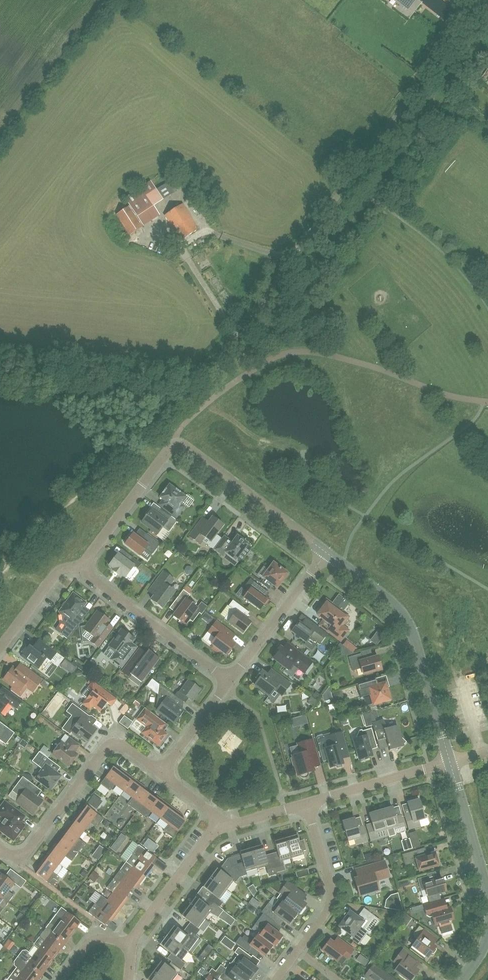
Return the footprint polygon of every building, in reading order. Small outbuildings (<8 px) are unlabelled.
[(352,0),(348,0),(341,9),(348,15),(357,4),(352,0)] [(439,0),(427,0),(424,4),(446,21),(453,11),(439,0)] [(125,196),(143,225),(160,215),(154,205),(175,192),(169,181),(156,189),(151,180),(125,196)] [(181,240),(198,229),(183,204),(165,215),(181,240)] [(142,225),(129,205),(116,213),(129,234),(142,225)] [(165,509),(176,517),(184,507),(181,504),(181,503),(185,497),(169,485),(160,497),(163,499),(159,504),(165,509)] [(168,532),(177,521),(160,508),(156,514),(149,508),(145,514),(146,515),(141,522),(158,534),(162,528),(168,532)] [(190,536),(188,538),(192,540),(193,539),(200,544),(205,537),(210,541),(208,544),(214,549),(222,538),(216,533),(223,525),(212,517),(202,530),(197,526),(189,536),(190,536)] [(160,544),(147,534),(142,540),(133,533),(132,534),(131,534),(130,534),(127,538),(127,539),(128,540),(125,544),(140,555),(147,561),(152,554),(160,544)] [(222,538),(214,549),(223,556),(225,552),(235,560),(237,558),(242,562),(252,547),(248,544),(244,541),(243,538),(240,536),(238,536),(237,536),(232,542),(224,536),(222,538)] [(138,569),(142,565),(129,555),(126,560),(118,554),(117,555),(114,555),(112,558),(112,561),(109,565),(114,569),(112,570),(119,575),(120,574),(125,577),(133,566),(138,569)] [(277,587),(287,573),(273,563),(259,582),(268,589),(269,587),(271,588),(274,585),(277,587)] [(151,599),(152,600),(152,601),(153,602),(154,603),(155,604),(157,605),(158,605),(162,608),(174,592),(168,587),(173,579),(163,571),(154,583),(149,591),(154,595),(151,599)] [(264,596),(268,592),(250,579),(243,588),(247,592),(243,598),(259,610),(263,605),(265,606),(269,602),(265,599),(264,596)] [(199,612),(195,609),(197,608),(186,600),(190,595),(183,590),(175,600),(181,605),(173,616),(184,624),(188,619),(192,622),(199,612)] [(59,623),(55,629),(61,633),(60,634),(68,640),(83,619),(77,614),(86,603),(73,593),(66,603),(64,602),(61,606),(62,608),(59,612),(60,612),(58,615),(59,623)] [(240,614),(244,609),(233,600),(228,606),(232,608),(224,619),(243,633),(251,622),(240,614)] [(331,606),(332,604),(326,600),(320,607),(322,608),(317,615),(324,620),(320,625),(340,641),(348,630),(342,625),(347,618),(331,606)] [(94,637),(90,641),(98,647),(106,635),(112,628),(106,624),(109,620),(97,611),(84,629),(94,637)] [(212,619),(205,613),(201,618),(207,622),(210,622),(212,619)] [(319,644),(327,633),(308,619),(304,624),(306,625),(304,626),(298,622),(296,625),(293,625),(294,628),(291,631),(294,633),(295,637),(297,639),(301,639),(306,642),(309,637),(319,644)] [(234,644),(223,635),(227,629),(216,621),(208,633),(215,638),(211,644),(212,645),(211,646),(212,648),(217,652),(219,651),(220,650),(226,655),(234,644)] [(109,645),(116,650),(116,654),(112,660),(122,668),(136,650),(127,643),(132,638),(121,629),(109,645)] [(376,645),(384,634),(378,630),(370,640),(376,645)] [(63,658),(56,653),(38,639),(32,647),(29,645),(21,656),(38,669),(41,671),(49,677),(57,667),(63,658)] [(346,640),(343,645),(354,654),(358,649),(346,640)] [(312,662),(306,658),(287,643),(283,648),(280,646),(276,652),(277,653),(273,659),(288,670),(292,664),(304,673),(312,662)] [(337,647),(336,649),(351,654),(354,654),(343,645),(340,643),(339,644),(338,645),(337,646),(337,647)] [(159,658),(148,650),(140,661),(133,656),(121,672),(128,677),(130,674),(141,682),(159,658)] [(378,658),(377,656),(363,660),(361,654),(349,657),(352,671),(361,668),(363,674),(381,669),(380,664),(381,662),(381,661),(381,659),(380,658),(378,658)] [(72,673),(76,668),(71,664),(67,669),(72,673)] [(23,675),(12,667),(11,669),(10,668),(8,668),(7,669),(6,671),(7,672),(8,674),(3,679),(17,689),(18,690),(20,690),(21,689),(24,685),(33,691),(41,680),(27,669),(23,675)] [(290,684),(271,670),(267,675),(261,671),(252,683),(260,689),(259,691),(265,695),(267,694),(269,696),(274,690),(282,695),(290,684)] [(390,700),(385,683),(377,685),(376,678),(359,683),(357,684),(361,698),(370,695),(373,705),(390,700)] [(49,684),(44,680),(40,685),(45,688),(49,684)] [(192,701),(200,689),(188,680),(180,691),(177,692),(175,695),(185,703),(189,698),(192,701)] [(92,706),(100,712),(107,703),(111,706),(116,699),(92,682),(87,688),(86,688),(82,694),(82,696),(86,699),(82,704),(90,710),(92,706)] [(172,703),(176,697),(165,688),(160,685),(159,697),(157,710),(175,723),(184,711),(172,703)] [(0,692),(0,713),(8,703),(16,709),(22,701),(10,693),(4,688),(0,692)] [(137,711),(141,705),(136,702),(132,708),(137,711)] [(87,741),(96,729),(86,721),(89,716),(71,703),(65,711),(71,715),(61,728),(69,734),(71,731),(80,738),(81,736),(87,741)] [(167,734),(155,726),(160,719),(145,708),(136,719),(146,727),(141,733),(158,745),(167,734)] [(404,746),(397,725),(386,729),(384,720),(376,722),(372,711),(369,712),(379,749),(388,747),(389,751),(404,746)] [(307,723),(305,715),(298,717),(300,725),(307,723)] [(40,724),(44,719),(40,716),(36,721),(40,724)] [(5,744),(14,733),(0,722),(0,740),(5,744)] [(376,744),(371,728),(360,731),(357,738),(353,739),(359,759),(372,756),(370,748),(370,746),(376,744)] [(348,756),(345,747),(341,732),(330,735),(329,733),(316,737),(320,750),(323,761),(328,760),(330,768),(336,766),(337,768),(341,767),(342,764),(343,764),(341,758),(348,756)] [(74,752),(79,745),(65,735),(60,741),(61,742),(52,754),(68,766),(77,754),(74,752)] [(300,753),(292,756),(292,758),(290,758),(293,767),(295,766),(298,776),(299,775),(300,776),(301,777),(302,778),(303,778),(304,778),(306,778),(307,777),(307,776),(308,775),(308,774),(308,772),(310,772),(309,770),(313,769),(312,766),(319,764),(317,755),(312,739),(297,744),(300,753)] [(50,790),(61,776),(54,770),(57,765),(39,752),(32,761),(42,769),(35,778),(50,790)] [(133,778),(120,769),(119,771),(113,767),(112,767),(100,784),(110,791),(115,784),(123,791),(133,778)] [(22,777),(12,791),(20,797),(16,802),(32,814),(42,801),(33,794),(37,788),(22,777)] [(149,794),(144,790),(145,788),(133,778),(123,791),(132,797),(127,804),(136,811),(149,794)] [(169,806),(156,796),(155,798),(149,794),(136,811),(146,818),(151,812),(160,818),(169,806)] [(93,795),(87,803),(96,810),(102,801),(93,795)] [(419,799),(407,803),(410,813),(404,814),(409,829),(420,826),(422,826),(429,825),(430,823),(428,817),(425,819),(419,799)] [(5,802),(0,808),(0,815),(4,818),(0,824),(0,830),(13,840),(24,825),(13,817),(17,812),(5,802)] [(103,819),(86,806),(83,811),(80,810),(72,821),(84,831),(90,823),(97,828),(103,819)] [(180,817),(181,815),(169,806),(160,818),(168,824),(163,831),(173,838),(186,821),(180,817)] [(395,817),(392,807),(381,810),(388,835),(388,837),(395,835),(395,833),(405,830),(401,815),(395,817)] [(388,835),(381,810),(369,814),(372,824),(366,825),(371,840),(388,835)] [(342,822),(348,841),(354,839),(356,844),(367,841),(363,826),(357,828),(354,818),(342,822)] [(78,839),(84,831),(72,821),(63,833),(65,835),(61,840),(78,852),(85,844),(78,839)] [(127,837),(121,833),(116,841),(122,845),(127,837)] [(306,850),(303,840),(298,841),(298,840),(299,839),(297,833),(292,835),(293,836),(285,838),(291,858),(304,855),(303,851),(306,850)] [(291,858),(285,838),(278,840),(278,839),(273,840),(275,846),(277,852),(271,854),(275,868),(277,873),(283,871),(281,864),(283,863),(283,861),(291,858)] [(78,852),(61,840),(57,845),(55,843),(46,855),(59,864),(65,856),(71,861),(78,852)] [(151,863),(155,858),(138,845),(126,862),(132,867),(145,876),(154,864),(151,863)] [(275,868),(271,854),(265,855),(263,849),(262,845),(251,848),(257,869),(266,866),(269,875),(271,874),(272,875),(274,875),(274,874),(277,873),(275,868)] [(257,869),(251,848),(240,851),(243,863),(232,866),(240,877),(246,875),(246,872),(257,869)] [(435,852),(419,857),(417,850),(401,854),(405,866),(413,864),(414,866),(417,864),(419,871),(438,865),(437,860),(438,859),(437,855),(435,854),(435,852)] [(53,872),(59,864),(46,855),(38,867),(40,868),(36,874),(53,886),(59,877),(53,872)] [(389,877),(384,861),(355,870),(358,878),(354,879),(359,896),(378,890),(376,880),(389,877)] [(136,888),(145,876),(132,867),(126,862),(113,879),(130,892),(134,886),(136,888)] [(227,890),(234,881),(235,883),(240,877),(232,866),(226,875),(217,868),(210,878),(227,890)] [(309,875),(307,869),(295,872),(297,878),(309,875)] [(8,878),(14,883),(16,884),(21,877),(19,876),(13,871),(8,878)] [(93,881),(98,875),(93,871),(88,878),(93,881)] [(14,883),(8,878),(0,873),(0,896),(8,902),(13,895),(8,891),(14,883)] [(445,884),(444,884),(442,878),(429,882),(427,876),(417,879),(421,891),(426,890),(427,896),(446,891),(445,889),(447,889),(445,884)] [(220,900),(227,890),(210,878),(203,887),(211,894),(208,899),(218,906),(219,907),(223,902),(220,900)] [(126,896),(130,892),(113,879),(106,888),(113,893),(107,901),(120,910),(128,898),(126,896)] [(304,907),(306,904),(294,895),(298,890),(287,882),(279,893),(280,893),(276,899),(278,900),(282,903),(296,913),(296,914),(298,915),(299,914),(300,914),(301,914),(305,908),(305,907),(304,907)] [(392,909),(403,911),(398,894),(394,895),(395,895),(396,899),(395,899),(395,901),(392,904),(392,909)] [(0,896),(0,907),(3,910),(8,902),(0,896)] [(111,922),(120,910),(107,901),(101,896),(88,913),(105,925),(109,920),(111,922)] [(214,911),(218,906),(208,899),(204,904),(195,897),(188,906),(205,919),(212,910),(214,911)] [(444,898),(423,904),(426,916),(430,917),(432,917),(434,925),(439,924),(441,934),(452,930),(450,921),(454,919),(450,907),(447,908),(444,898)] [(296,913),(282,903),(278,900),(273,907),(268,903),(261,912),(263,913),(273,921),(278,916),(289,924),(296,914),(296,913)] [(198,928),(205,919),(188,906),(181,916),(190,922),(186,927),(196,935),(200,930),(198,928)] [(374,916),(364,908),(357,917),(350,912),(349,913),(348,913),(347,913),(346,913),(345,914),(344,915),(344,916),(344,917),(345,918),(345,919),(339,926),(352,936),(350,938),(358,944),(367,932),(364,930),(374,916)] [(58,940),(64,944),(80,922),(66,911),(62,918),(56,914),(50,923),(44,930),(58,940)] [(282,936),(271,928),(275,922),(273,921),(263,913),(255,924),(263,930),(259,935),(272,945),(272,946),(274,947),(282,936)] [(199,937),(196,935),(186,927),(182,932),(173,926),(166,935),(188,952),(195,942),(199,937)] [(436,947),(426,939),(430,934),(419,926),(413,933),(414,936),(417,939),(409,949),(423,959),(425,956),(428,958),(431,954),(433,954),(436,950),(435,948),(436,947)] [(54,945),(58,940),(44,930),(39,937),(44,941),(38,949),(52,959),(60,949),(54,945)] [(272,945),(259,935),(258,934),(254,939),(250,936),(248,938),(244,935),(242,938),(240,937),(235,943),(249,953),(253,947),(265,956),(272,946),(272,945)] [(181,961),(188,952),(166,935),(159,945),(171,953),(167,958),(171,961),(181,969),(185,964),(181,961)] [(224,945),(229,939),(225,936),(220,942),(224,945)] [(322,950),(337,962),(342,955),(347,958),(354,950),(337,937),(333,942),(330,939),(322,950)] [(193,956),(204,942),(199,939),(188,952),(193,956)] [(10,940),(6,948),(12,951),(16,943),(10,940)] [(202,962),(213,948),(208,944),(197,958),(202,962)] [(52,959),(38,949),(34,955),(28,951),(26,950),(22,950),(17,957),(41,974),(42,975),(41,974),(44,969),(45,970),(52,959)] [(411,965),(416,959),(403,949),(394,961),(399,965),(395,970),(408,979),(411,979),(418,970),(411,965)] [(257,969),(248,962),(251,957),(242,950),(234,960),(239,963),(236,968),(249,978),(248,978),(250,979),(257,969)] [(365,966),(368,961),(360,955),(357,960),(365,966)] [(41,974),(17,957),(14,961),(15,966),(16,967),(22,971),(16,979),(17,979),(37,979),(41,974)] [(181,969),(171,961),(167,966),(161,961),(154,971),(166,979),(173,979),(181,969)] [(236,968),(230,963),(219,978),(222,979),(232,979),(247,979),(248,978),(249,978),(236,968)] [(373,964),(365,976),(370,979),(394,979),(373,964)] [(154,971),(147,979),(166,979),(154,971)]
